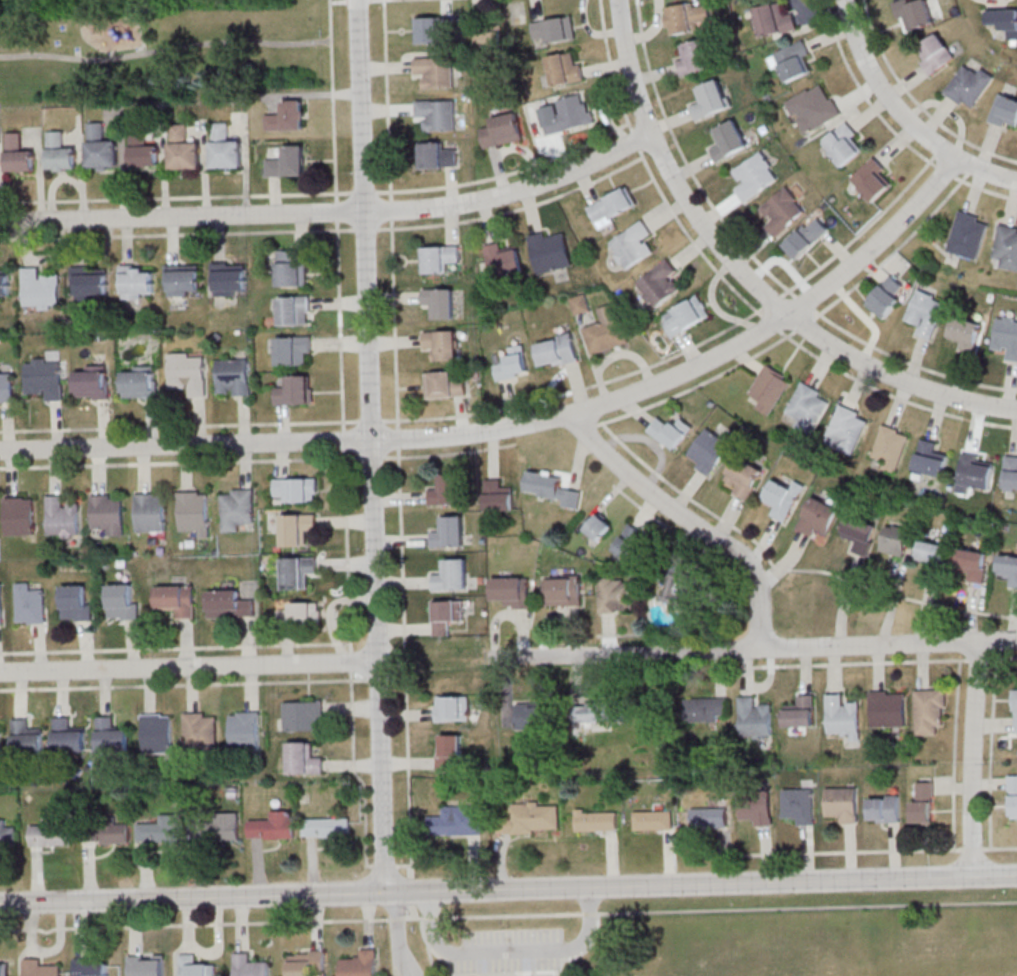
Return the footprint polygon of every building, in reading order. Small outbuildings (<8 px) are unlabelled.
[(713,28),(708,0),(666,7),(671,35),(713,28)] [(902,32),(934,24),(928,1),(917,3),(916,0),(900,0),(895,1),(902,32)] [(799,28),(794,10),(784,13),(781,2),(755,9),(762,38),(799,28)] [(1007,41),(1016,41),(1016,9),(988,9),(988,30),(1007,30),(1007,41)] [(533,22),(535,37),(546,35),(547,43),(576,39),(574,17),(533,22)] [(416,18),(416,43),(447,43),(447,18),(416,18)] [(478,51),(503,51),(503,25),(479,24),(478,51)] [(927,53),(920,58),(930,75),(956,59),(941,32),(922,44),(927,53)] [(682,75),(711,69),(704,39),(675,45),(682,75)] [(771,54),(784,84),(810,73),(804,59),(812,55),(805,40),(771,54)] [(584,80),(578,50),(548,56),(554,86),(584,80)] [(415,58),(416,78),(425,77),(425,88),(455,87),(453,56),(415,58)] [(996,76),(980,65),(975,72),(964,65),(945,92),(972,111),(996,76)] [(690,101),(696,119),(732,107),(722,78),(695,87),(699,98),(690,101)] [(842,115),(823,81),(786,101),(804,135),(842,115)] [(1016,129),(1016,99),(1000,92),(989,119),(1016,130),(1016,129)] [(591,103),(584,104),(581,94),(557,99),(560,113),(543,117),(547,135),(596,123),(591,103)] [(304,130),(304,100),(283,100),(283,113),(266,113),(266,130),(304,130)] [(455,100),(417,100),(417,120),(426,120),(426,131),(455,131),(455,100)] [(519,113),(491,118),(493,127),(482,129),(485,148),(524,141),(519,113)] [(717,163),(750,147),(737,119),(713,130),(718,139),(708,144),(717,163)] [(866,149),(859,142),(862,139),(847,121),(822,143),(844,168),(866,149)] [(86,123),(88,169),(118,168),(117,142),(104,142),(103,122),(86,123)] [(210,124),(211,169),(242,169),(241,142),(228,143),(227,123),(210,124)] [(169,125),(171,170),(201,170),(200,143),(187,144),(186,124),(169,125)] [(130,130),(131,168),(159,167),(158,147),(146,147),(145,130),(130,130)] [(47,132),(49,170),(76,169),(75,149),(63,149),(63,132),(47,132)] [(5,134),(7,172),(34,171),(34,151),(21,152),(21,134),(5,134)] [(420,142),(420,167),(457,167),(457,142),(420,142)] [(305,176),(305,145),(285,145),(285,158),(266,158),(266,176),(305,176)] [(734,185),(744,202),(781,180),(763,151),(734,169),(741,181),(734,185)] [(894,185),(886,177),(891,172),(875,156),(851,180),(875,204),(894,185)] [(599,227),(639,207),(628,186),(588,206),(599,227)] [(807,208),(785,186),(762,209),(770,216),(763,224),(777,238),(807,208)] [(947,251),(978,261),(991,220),(960,210),(947,251)] [(831,229),(815,214),(784,246),(799,261),(831,229)] [(625,270),(654,253),(647,240),(653,236),(645,220),(608,241),(625,270)] [(999,224),(994,257),(1002,259),(1000,267),(1016,270),(1016,227),(999,224)] [(529,236),(539,275),(574,266),(565,232),(555,234),(554,229),(529,236)] [(491,271),(507,267),(509,274),(524,270),(519,246),(506,249),(504,242),(485,246),(491,271)] [(422,247),(422,273),(450,273),(450,263),(460,263),(460,247),(422,247)] [(307,250),(277,250),(277,286),(307,286),(307,250)] [(636,283),(655,309),(681,289),(673,278),(680,273),(669,258),(636,283)] [(165,266),(166,285),(168,285),(168,298),(188,297),(188,292),(199,292),(198,266),(180,267),(180,265),(165,266)] [(212,266),(213,285),(215,284),(215,297),(235,297),(234,292),(246,291),(245,266),(227,267),(227,265),(212,266)] [(119,266),(120,287),(122,287),(122,300),(142,299),(142,294),(153,294),(152,274),(144,274),(143,270),(134,270),(133,266),(119,266)] [(60,277),(41,277),(41,267),(24,267),(24,308),(60,308),(60,277)] [(73,269),(74,288),(76,288),(76,301),(96,300),(96,295),(107,295),(106,269),(88,270),(88,268),(73,269)] [(8,296),(7,270),(0,270),(0,296),(8,296)] [(883,319),(909,290),(891,274),(866,303),(883,319)] [(455,319),(455,289),(422,289),(422,308),(433,308),(433,319),(455,319)] [(933,339),(948,300),(918,289),(906,319),(917,323),(914,332),(933,339)] [(590,310),(586,295),(572,298),(575,314),(590,310)] [(712,316),(701,295),(661,316),(672,337),(712,316)] [(279,297),(279,325),(310,325),(310,297),(279,297)] [(592,354),(629,344),(617,303),(599,308),(603,321),(584,326),(592,354)] [(997,315),(992,347),(1004,348),(1002,359),(1016,361),(1016,318),(997,315)] [(983,325),(955,316),(949,337),(960,341),(958,347),(974,352),(983,325)] [(435,360),(458,360),(458,331),(424,331),(424,350),(435,350),(435,360)] [(543,368),(580,360),(574,333),(537,341),(543,368)] [(310,336),(277,336),(277,365),(310,365),(310,336)] [(498,380),(530,374),(524,345),(507,348),(509,358),(494,361),(498,380)] [(205,352),(169,352),(169,387),(188,387),(188,397),(205,397),(205,352)] [(61,362),(62,400),(47,401),(47,389),(43,390),(43,394),(26,394),(25,364),(34,363),(33,359),(46,358),(46,363),(61,362)] [(217,395),(249,395),(249,359),(217,359),(217,395)] [(793,378),(766,363),(750,392),(759,397),(754,406),(772,416),(793,378)] [(109,366),(76,366),(76,399),(109,399),(109,366)] [(157,366),(124,366),(124,397),(157,397),(157,366)] [(425,372),(427,398),(466,396),(465,379),(454,380),(454,371),(425,372)] [(14,403),(0,403),(0,374),(13,374),(14,403)] [(276,403),(312,403),(312,375),(288,375),(288,386),(276,386),(276,403)] [(833,398),(803,381),(786,411),(798,417),(793,424),(812,435),(833,398)] [(857,455),(870,415),(838,404),(825,445),(857,455)] [(677,416),(672,423),(660,415),(649,431),(677,450),(693,426),(677,416)] [(897,473),(911,433),(883,424),(872,456),(882,459),(879,467),(897,473)] [(711,475),(732,444),(708,427),(686,458),(711,475)] [(915,472),(944,478),(948,455),(938,453),(940,443),(921,439),(915,472)] [(957,484),(990,490),(995,460),(963,453),(957,484)] [(1005,456),(1004,489),(1016,489),(1016,456),(1005,456)] [(734,484),(731,490),(749,500),(765,470),(738,457),(726,479),(734,484)] [(580,505),(582,490),(561,486),(563,476),(529,469),(524,495),(580,505)] [(463,504),(463,474),(439,474),(439,487),(430,487),(430,504),(463,504)] [(318,478),(276,478),(276,497),(285,497),(285,501),(318,501),(318,478)] [(787,522),(806,486),(794,480),(791,487),(775,479),(765,498),(774,503),(769,513),(787,522)] [(507,487),(507,480),(486,480),(486,510),(514,510),(514,487),(507,487)] [(253,490),(253,524),(236,524),(237,531),(222,532),(221,495),(234,495),(234,491),(253,490)] [(842,503),(815,491),(798,530),(816,537),(819,530),(829,534),(842,503)] [(135,495),(136,532),(165,532),(164,496),(156,496),(156,494),(135,495)] [(179,494),(180,532),(208,531),(207,496),(200,496),(200,494),(179,494)] [(91,496),(92,529),(109,529),(109,536),(123,536),(122,499),(110,499),(110,495),(91,496)] [(35,535),(35,497),(7,497),(7,535),(35,535)] [(46,498),(47,535),(77,534),(77,508),(62,508),(61,498),(46,498)] [(586,529),(600,541),(614,526),(600,513),(586,529)] [(316,535),(316,514),(282,514),(282,546),(306,546),(306,535),(316,535)] [(878,525),(849,515),(842,535),(853,539),(849,549),(867,555),(878,525)] [(431,528),(431,546),(464,546),(464,516),(441,516),(441,528),(431,528)] [(912,531),(889,523),(880,549),(904,557),(912,531)] [(614,549),(636,563),(648,545),(639,539),(644,533),(631,524),(614,549)] [(947,545),(921,539),(916,561),(942,567),(947,545)] [(983,583),(989,553),(962,548),(958,568),(967,570),(965,580),(983,583)] [(999,556),(999,575),(1007,575),(1007,586),(1016,586),(1016,556),(999,556)] [(318,578),(318,557),(283,557),(283,589),(307,589),(307,578),(318,578)] [(468,589),(468,559),(444,559),(444,570),(433,570),(433,590),(468,589)] [(660,600),(688,610),(700,577),(672,567),(660,600)] [(581,606),(581,576),(546,576),(546,606),(581,606)] [(530,577),(494,577),(494,602),(507,602),(507,608),(530,608),(530,577)] [(633,612),(633,577),(600,577),(600,612),(633,612)] [(16,583),(30,583),(31,591),(45,590),(46,624),(29,625),(29,622),(18,622),(16,583)] [(62,587),(86,586),(86,602),(92,602),(93,621),(77,622),(77,619),(63,619),(62,587)] [(108,586),(132,586),(132,601),(138,601),(139,621),(123,621),(123,618),(109,618),(108,586)] [(195,586),(156,586),(156,607),(175,607),(175,618),(195,618),(195,586)] [(255,616),(255,600),(244,600),(244,590),(210,590),(210,616),(255,616)] [(434,601),(434,635),(451,635),(451,622),(463,622),(463,601),(434,601)] [(323,602),(291,602),(291,612),(281,612),(281,623),(323,623),(323,602)] [(946,689),(916,689),(916,735),(937,735),(937,724),(946,724),(946,689)] [(906,727),(906,690),(871,690),(871,727),(906,727)] [(784,705),(784,726),(814,726),(814,694),(795,694),(795,705),(784,705)] [(861,702),(847,702),(847,694),(827,694),(827,731),(845,731),(845,741),(861,741),(861,702)] [(436,721),(471,721),(471,696),(436,696),(436,721)] [(772,705),(761,705),(760,696),(739,696),(739,738),(772,738),(772,705)] [(727,721),(727,698),(687,698),(687,721),(727,721)] [(285,730),(323,730),(323,701),(285,701),(285,730)] [(614,701),(576,701),(576,722),(614,722),(614,701)] [(518,703),(518,728),(545,728),(545,703),(518,703)] [(260,711),(232,711),(232,749),(260,749),(260,711)] [(183,714),(185,750),(217,748),(216,718),(205,718),(205,713),(183,714)] [(173,714),(144,714),(144,753),(173,753),(173,714)] [(98,717),(99,754),(129,753),(128,726),(113,727),(113,717),(98,717)] [(13,719),(14,756),(44,755),(43,728),(28,729),(28,719),(21,719),(13,719)] [(55,720),(56,757),(86,756),(85,729),(70,730),(70,720),(55,720)] [(463,734),(438,734),(438,770),(463,770),(463,734)] [(323,773),(323,753),(312,753),(312,742),(290,742),(290,773),(323,773)] [(1009,775),(1009,818),(1016,818),(1016,775),(1009,775)] [(933,781),(912,781),(912,823),(933,823),(933,781)] [(814,788),(782,788),(782,816),(793,816),(793,825),(814,825),(814,788)] [(826,788),(826,814),(837,814),(837,823),(858,823),(858,788),(826,788)] [(771,825),(771,795),(740,795),(740,819),(752,819),(752,825),(771,825)] [(900,822),(900,795),(869,795),(869,822),(900,822)] [(512,802),(511,821),(501,820),(500,831),(558,834),(560,805),(512,802)] [(482,835),(482,806),(443,806),(443,817),(428,817),(428,835),(482,835)] [(727,808),(696,808),(696,826),(727,826),(727,808)] [(295,838),(295,811),(271,811),(271,821),(250,821),(250,838),(295,838)] [(673,830),(673,811),(645,811),(645,830),(673,830)] [(576,831),(606,831),(606,813),(576,813),(576,831)] [(239,839),(239,814),(203,814),(203,839),(239,839)] [(0,817),(0,846),(18,846),(18,827),(7,827),(7,817),(0,817)] [(42,826),(31,826),(31,845),(73,845),(73,826),(63,826),(63,818),(42,818),(42,826)] [(304,818),(304,836),(350,836),(350,818),(304,818)] [(138,822),(138,840),(183,840),(183,822),(138,822)] [(129,823),(101,823),(101,843),(129,843),(129,823)] [(378,949),(359,949),(359,959),(342,959),(342,975),(378,975),(378,949)] [(315,970),(325,970),(325,951),(290,951),(290,975),(315,975),(315,970)] [(236,953),(236,975),(271,975),(271,962),(252,962),(252,953),(236,953)] [(217,964),(198,964),(198,954),(181,954),(181,975),(217,975),(217,964)] [(165,956),(130,956),(130,975),(165,975),(165,956)] [(63,967),(43,967),(43,958),(24,958),(24,975),(63,975),(63,967)] [(76,958),(76,975),(109,975),(109,958),(76,958)] [(0,961),(0,975),(10,975),(10,961),(0,961)]
